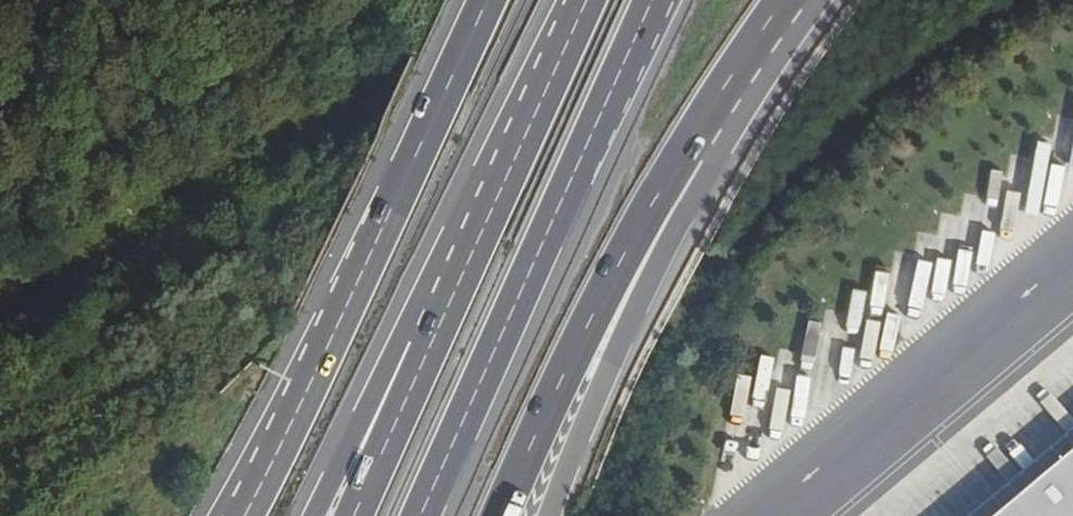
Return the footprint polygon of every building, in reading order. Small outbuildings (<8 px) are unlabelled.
[(998,515),(1072,515),(1072,453),(998,515)]
